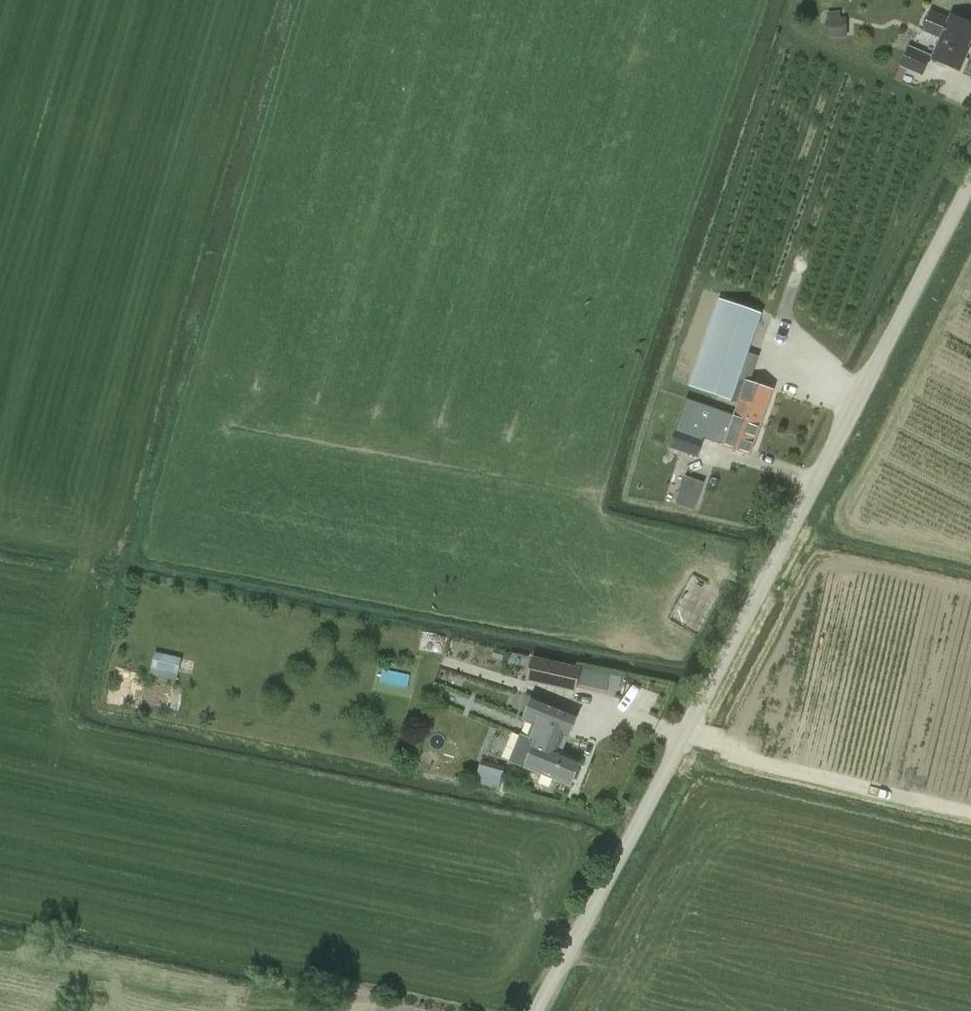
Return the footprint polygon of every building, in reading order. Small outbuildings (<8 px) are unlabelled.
[(931,11),(923,30),(941,38),(932,59),(937,61),(937,64),(944,67),(947,65),(959,70),(966,54),(964,53),(970,37),(970,24),(951,15),(949,19),(931,11)] [(835,34),(852,35),(853,16),(836,15),(835,34)] [(922,77),(932,54),(908,45),(899,67),(895,79),(901,81),(906,70),(922,77)] [(759,320),(761,313),(719,299),(689,385),(731,401),(739,379),(749,351),(759,320)] [(735,415),(760,424),(771,391),(739,379),(731,401),(738,404),(735,415)] [(754,441),(760,424),(735,415),(713,407),(704,433),(725,441),(724,445),(749,454),(753,441),(754,441)] [(697,458),(705,437),(676,427),(669,448),(697,458)] [(704,486),(686,480),(677,508),(695,515),(704,486)] [(179,674),(182,658),(155,652),(151,668),(179,674)] [(526,682),(576,693),(582,667),(532,656),(526,682)] [(511,762),(525,768),(570,786),(581,760),(556,750),(562,735),(569,738),(579,715),(534,697),(525,720),(535,724),(528,739),(522,736),(511,762)] [(504,788),(508,768),(485,763),(481,783),(504,788)]
